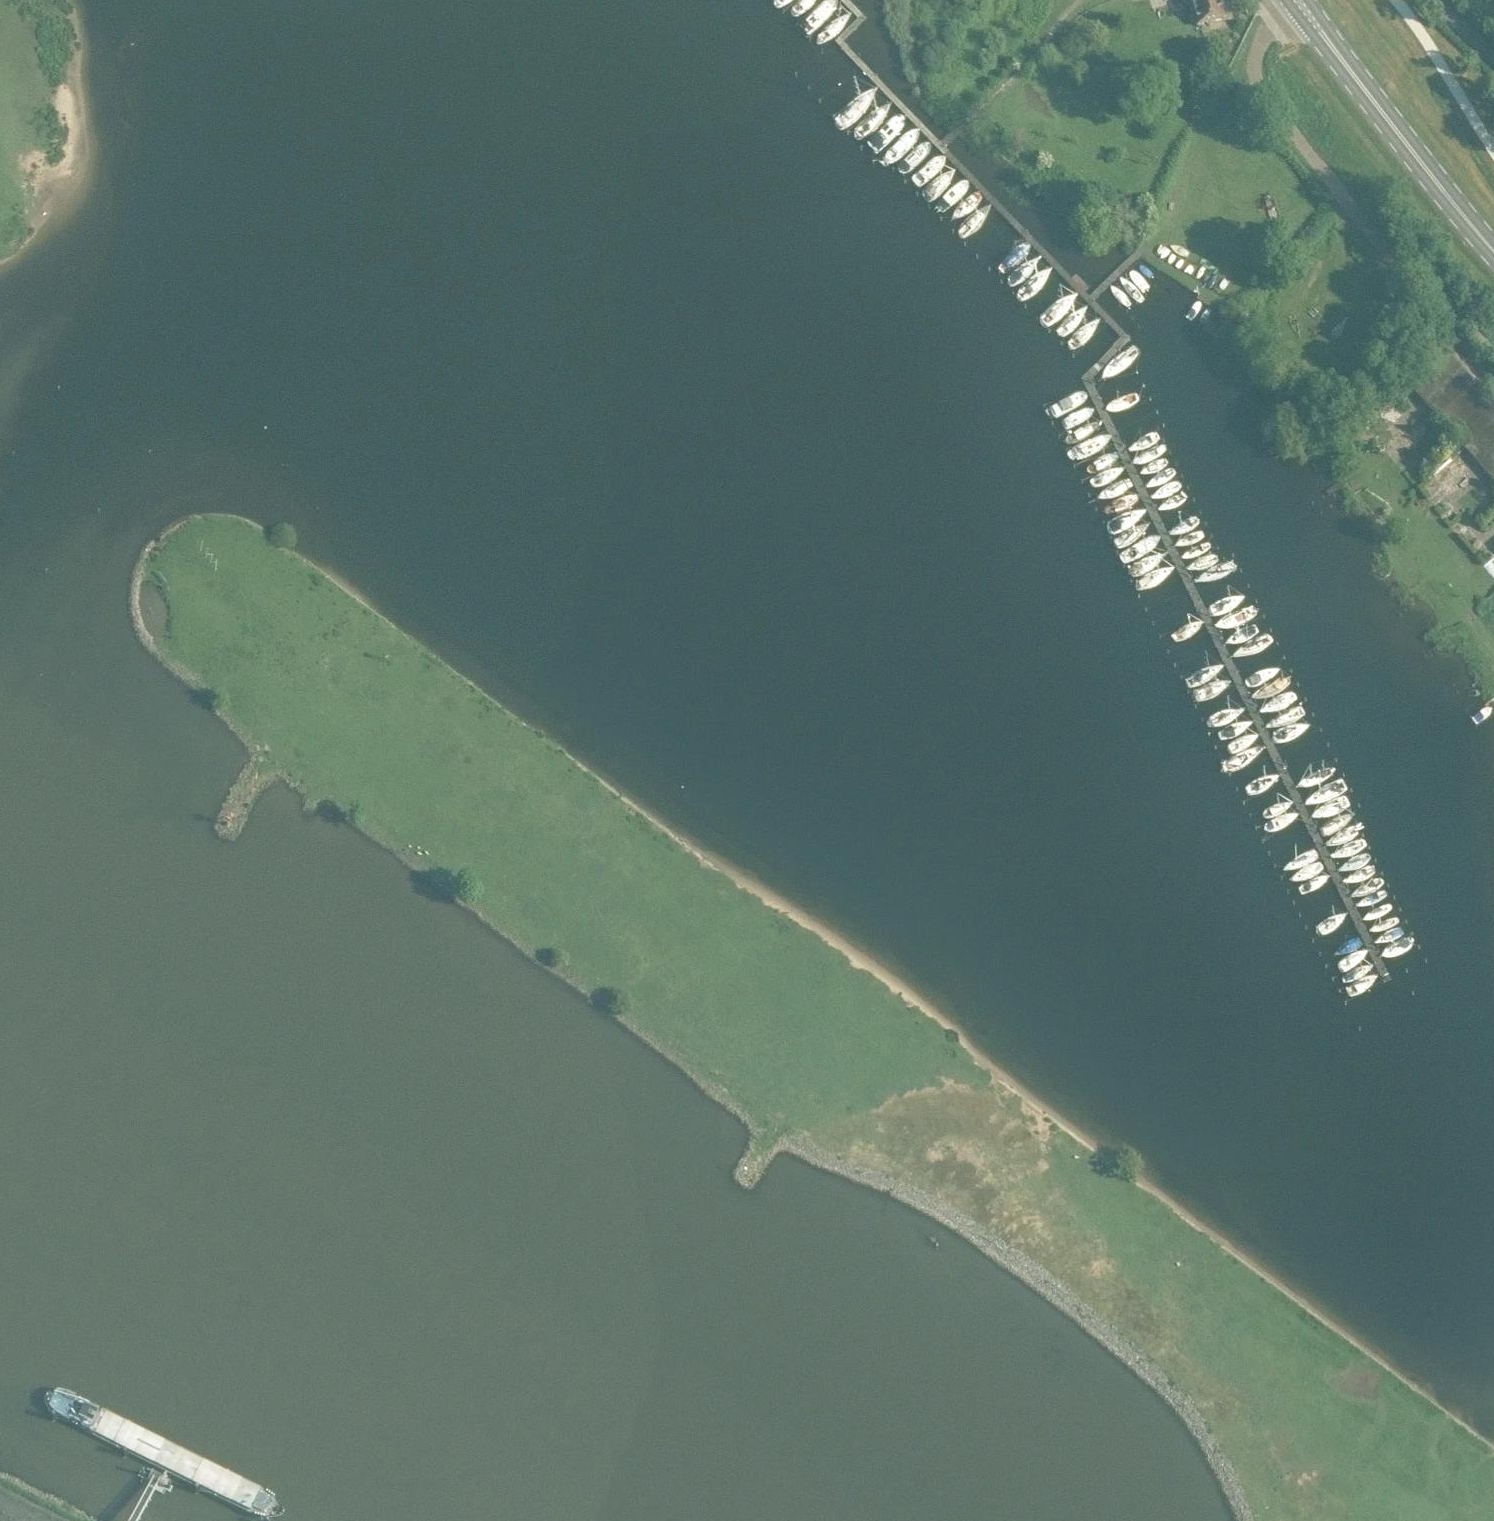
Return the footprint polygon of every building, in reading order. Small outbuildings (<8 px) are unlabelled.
[(1199,25),(1226,18),(1221,0),(1188,0),(1191,13),(1195,11),(1199,25)] [(1465,441),(1455,446),(1464,462),(1473,457),(1465,441)] [(1454,449),(1431,467),(1451,492),(1473,474),(1454,449)] [(1493,577),(1493,556),(1493,554),(1483,559),(1493,577)]
